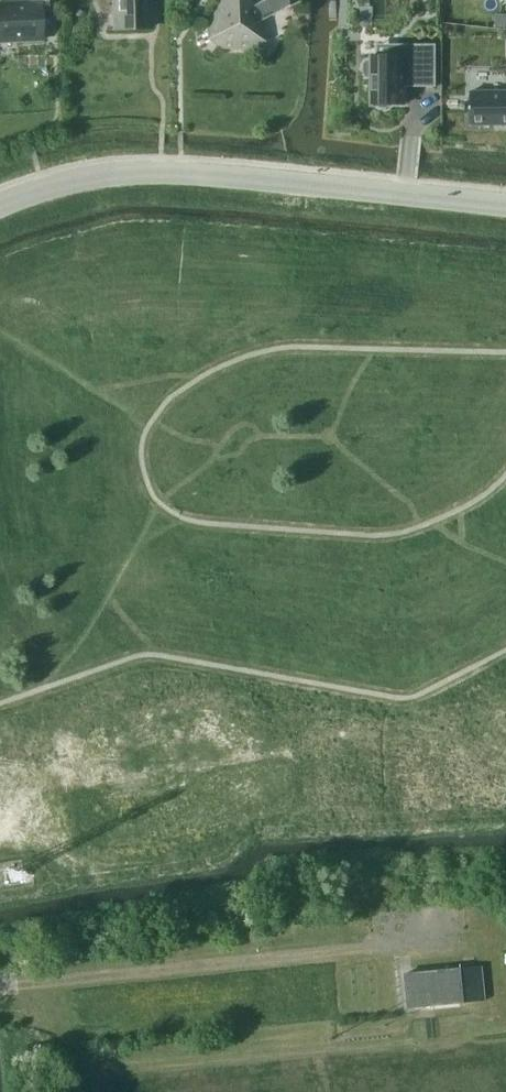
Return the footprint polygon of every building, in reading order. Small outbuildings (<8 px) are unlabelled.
[(48,0),(0,2),(0,40),(41,38),(40,17),(49,17),(48,0)] [(115,29),(149,28),(149,0),(114,0),(115,29)] [(255,3),(253,0),(220,0),(207,21),(221,48),(249,49),(265,23),(263,18),(295,1),(295,0),(261,0),(255,3)] [(495,27),(505,28),(505,15),(495,14),(495,27)] [(364,64),(364,74),(367,77),(372,77),(372,104),(377,104),(380,107),(387,106),(390,104),(405,104),(405,86),(436,86),(436,44),(395,44),(395,55),(372,55),(372,61),(367,60),(364,64)] [(470,124),(505,124),(505,91),(470,91),(470,124)] [(480,999),(477,965),(404,972),(407,1006),(480,999)]
